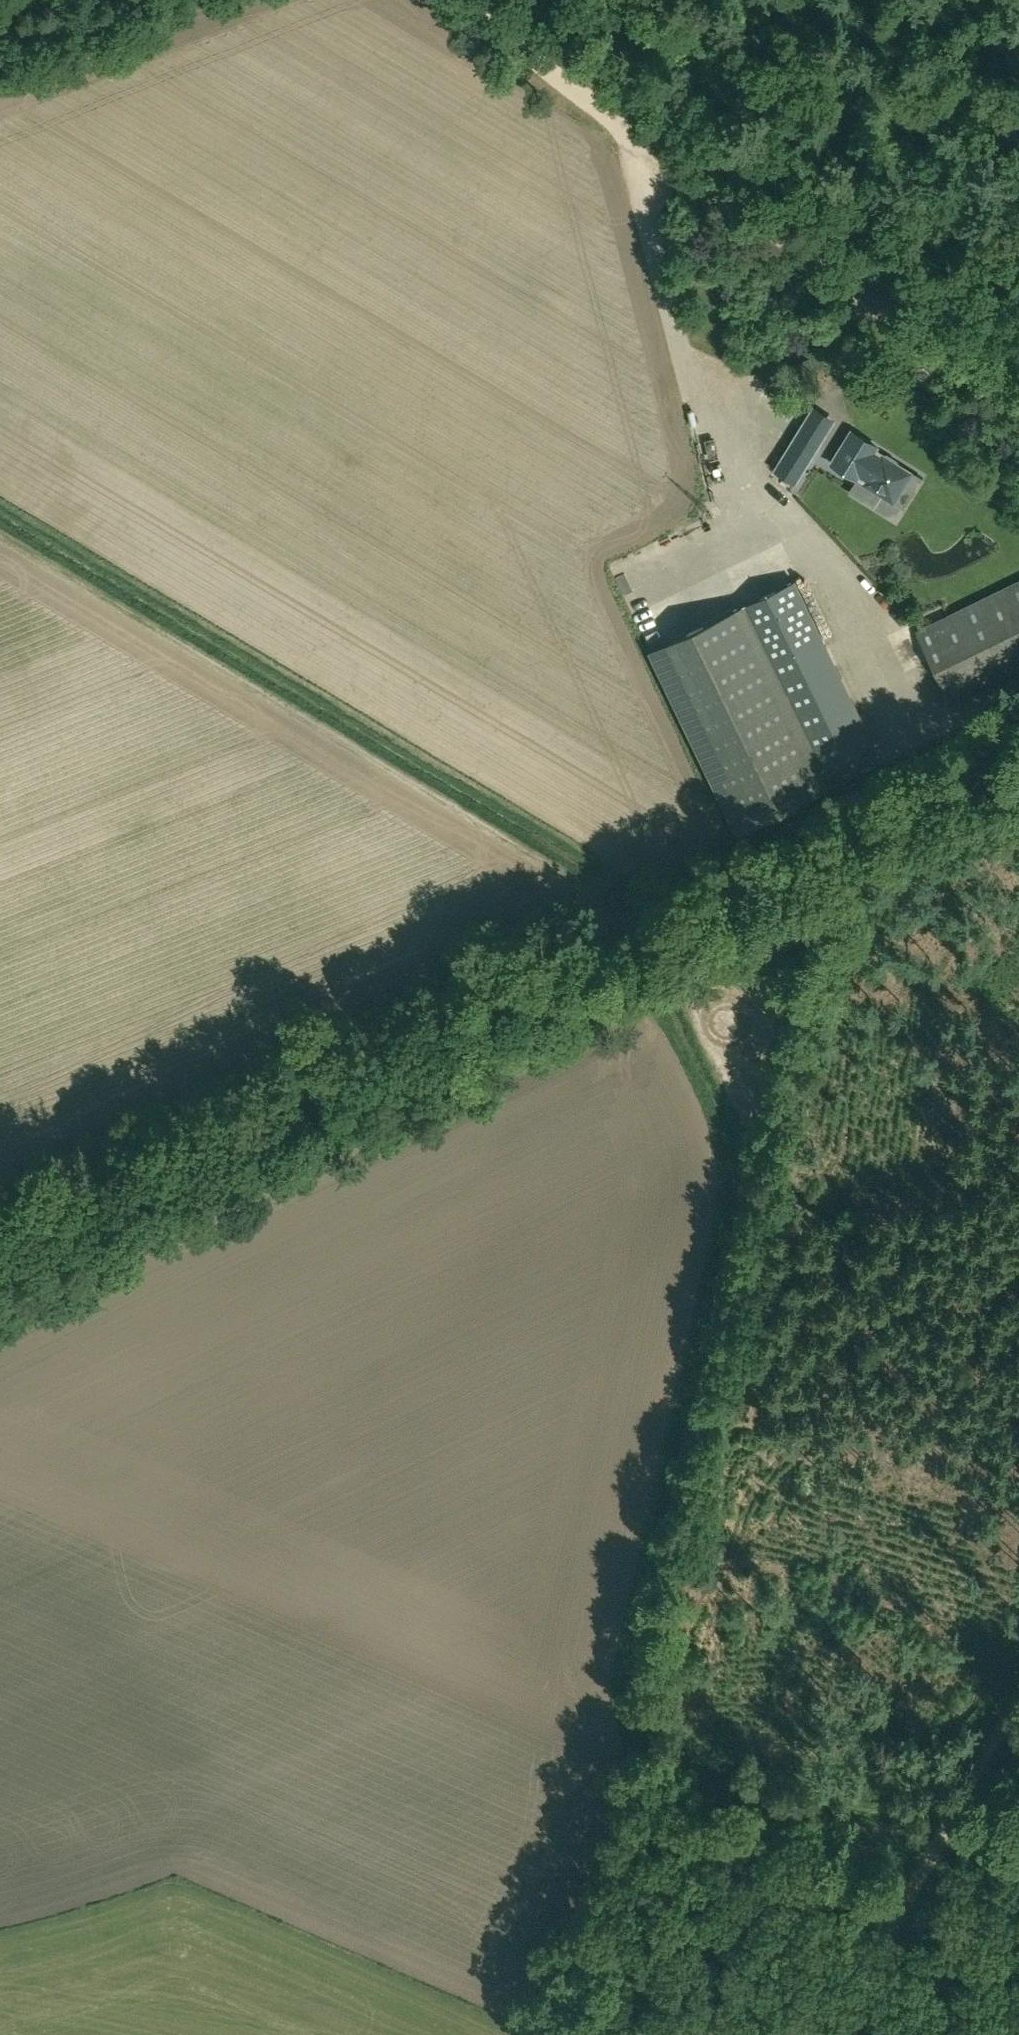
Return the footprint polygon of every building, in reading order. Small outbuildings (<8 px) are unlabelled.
[(813,405),(773,470),(797,484),(836,420),(813,405)] [(915,472),(878,449),(880,446),(851,428),(829,463),(895,504),(915,472)] [(701,443),(708,465),(717,462),(710,441),(701,443)] [(829,788),(820,770),(875,744),(797,581),(649,652),(737,833),(829,788)] [(1018,672),(1018,581),(917,632),(954,705),(1018,672)]
